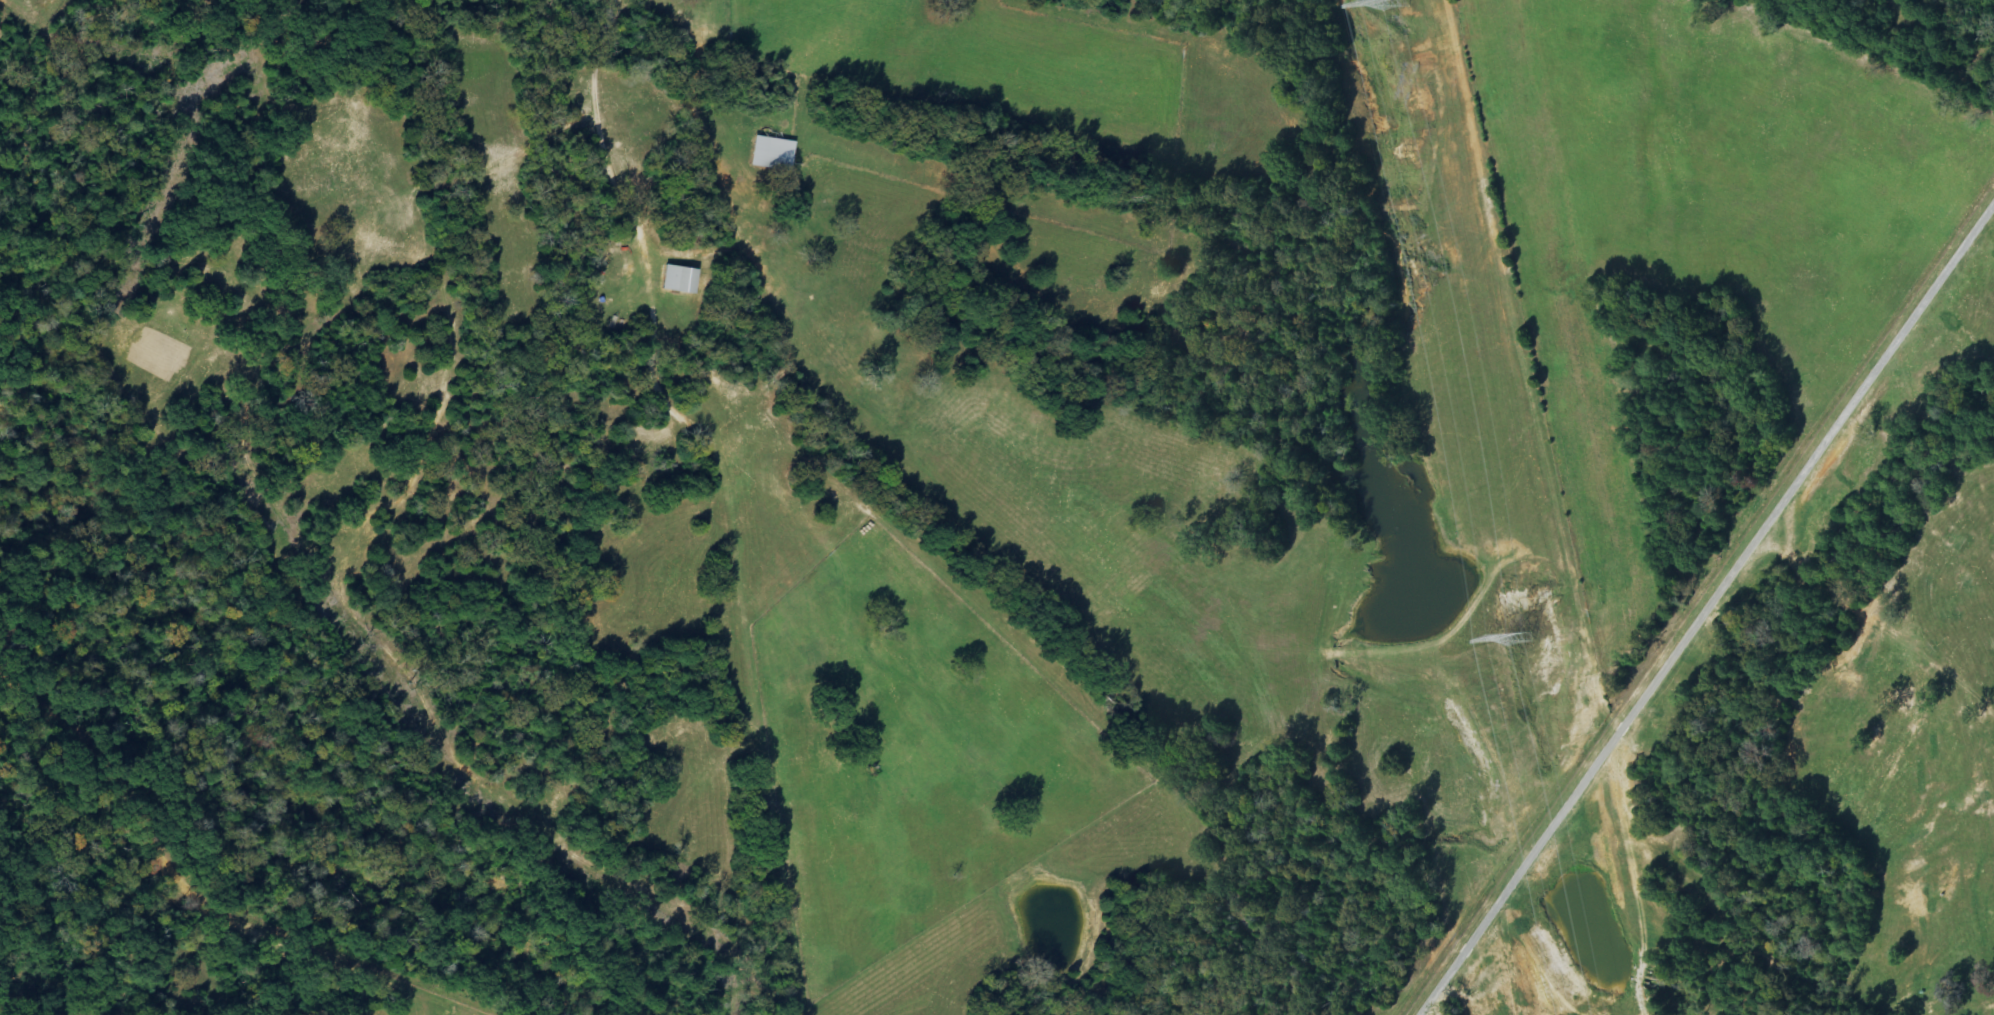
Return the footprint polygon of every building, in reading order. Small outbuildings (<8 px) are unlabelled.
[(795,143),(754,137),(750,167),(790,174),(795,143)] [(691,295),(696,271),(665,266),(661,290),(691,295)]
